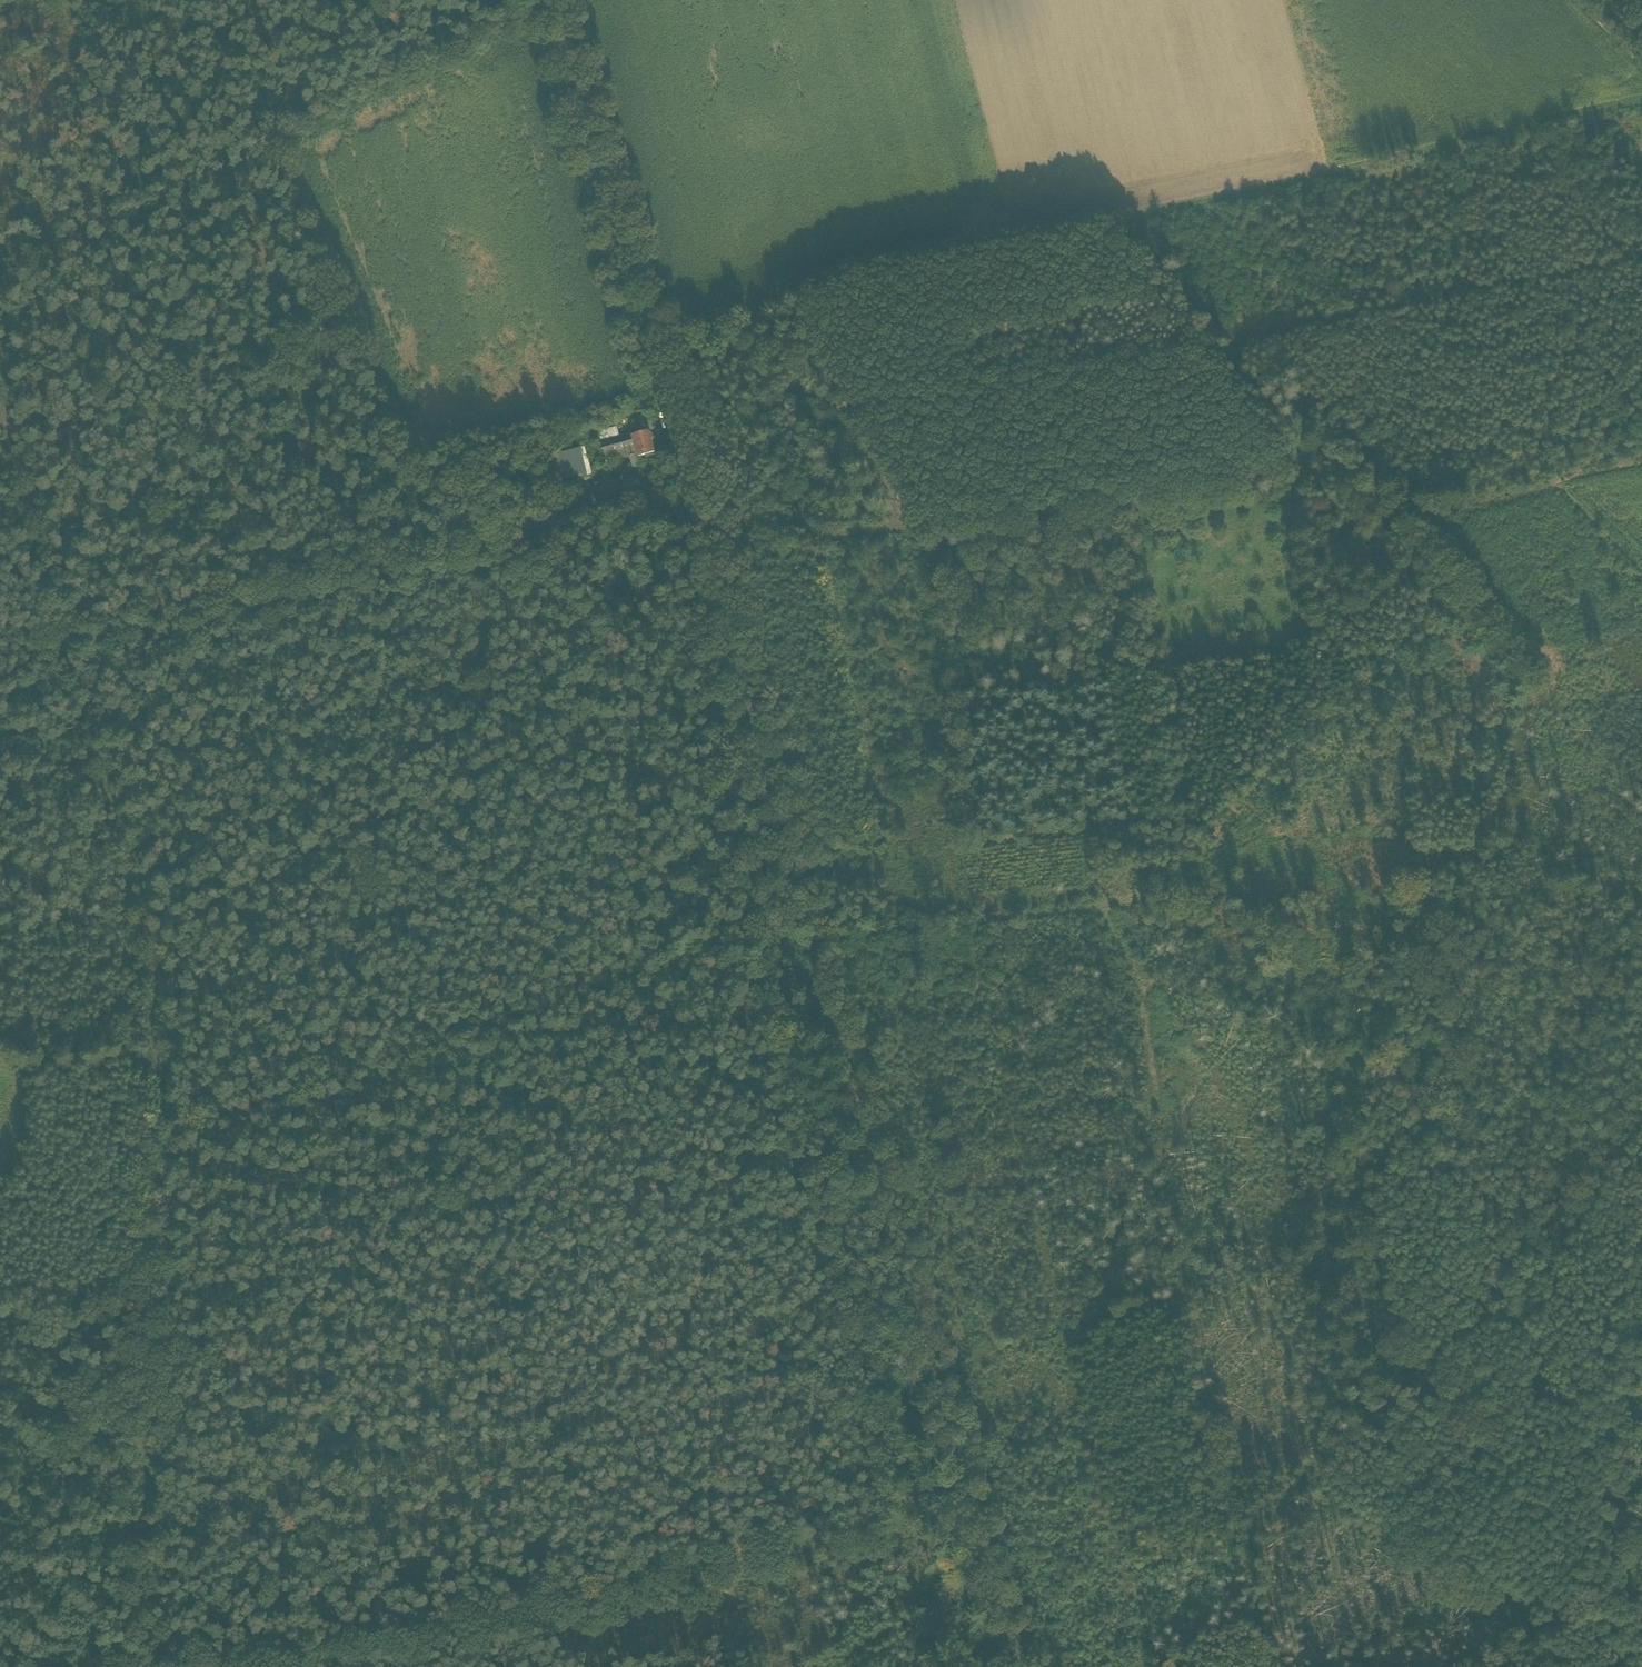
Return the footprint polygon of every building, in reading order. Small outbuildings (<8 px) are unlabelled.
[(615,427),(599,431),(601,442),(617,438),(615,427)] [(638,456),(654,452),(648,430),(632,434),(637,453),(638,456)] [(617,438),(601,442),(606,462),(630,455),(637,453),(632,434),(617,438)] [(584,448),(582,443),(578,444),(579,448),(586,474),(590,473),(586,458),(587,458),(584,448)] [(579,448),(548,456),(555,481),(586,474),(579,448)] [(638,456),(637,453),(630,455),(633,466),(641,465),(638,456)]
